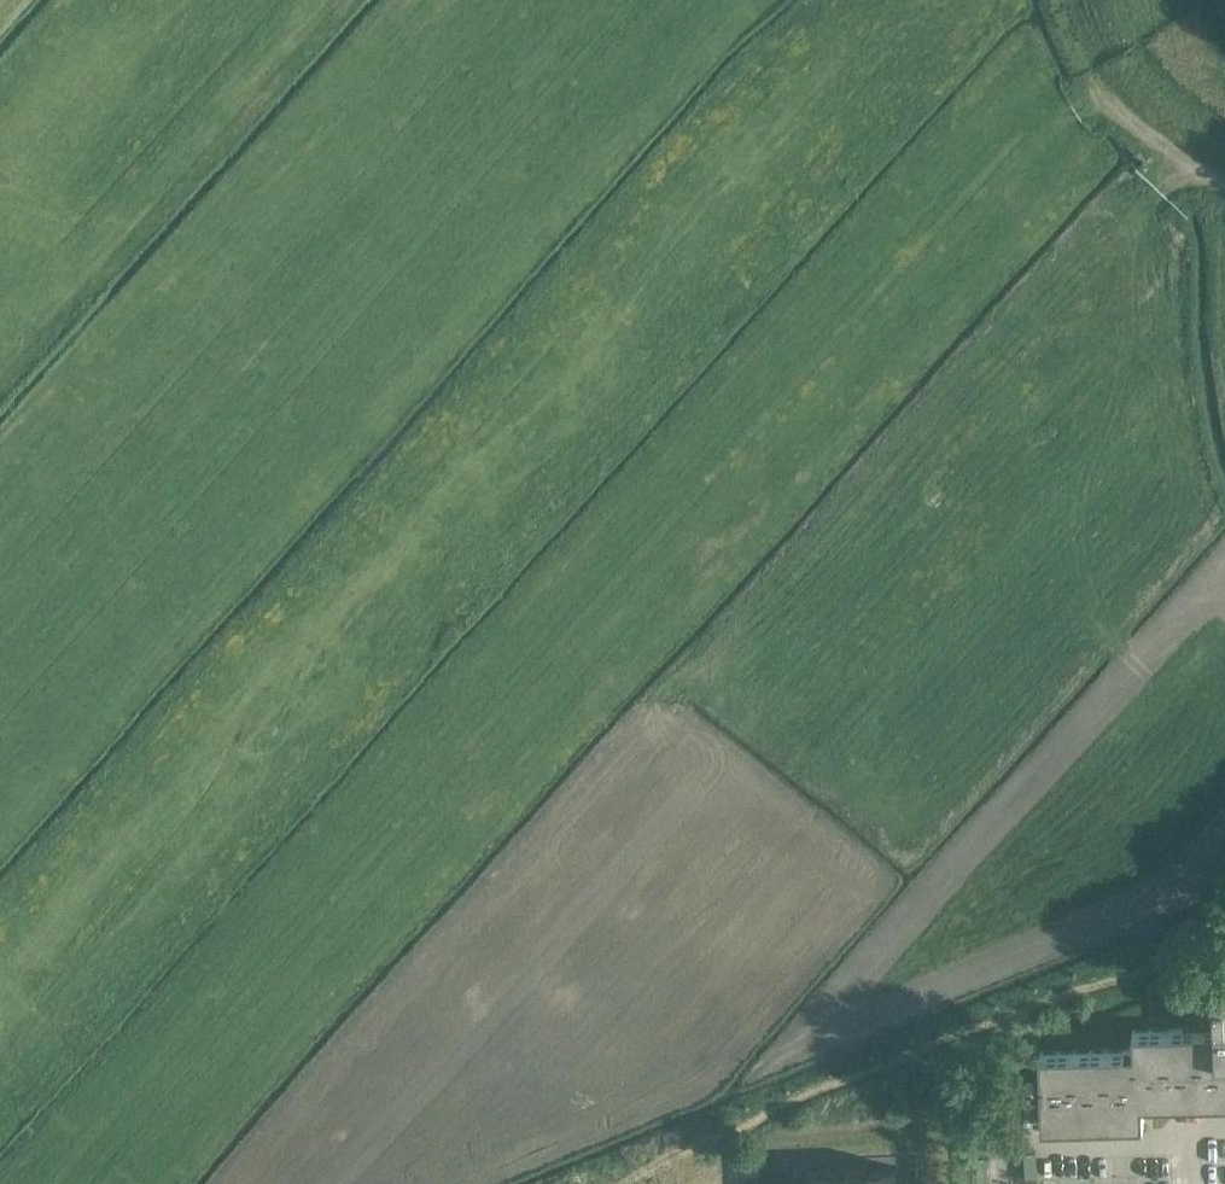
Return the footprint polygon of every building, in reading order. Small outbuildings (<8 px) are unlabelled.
[(1214,984),(1214,995),(1211,995),(1208,996),(1205,996),(1202,998),(1199,999),(1197,1001),(1194,1002),(1192,1005),(1190,1007),(1188,1009),(1187,1012),(1186,1015),(1185,1018),(1184,1021),(1184,1024),(1184,1027),(1132,1029),(1133,1049),(1040,1052),(1042,1125),(1144,1122),(1144,1102),(1224,1100),(1224,983),(1214,984)]
